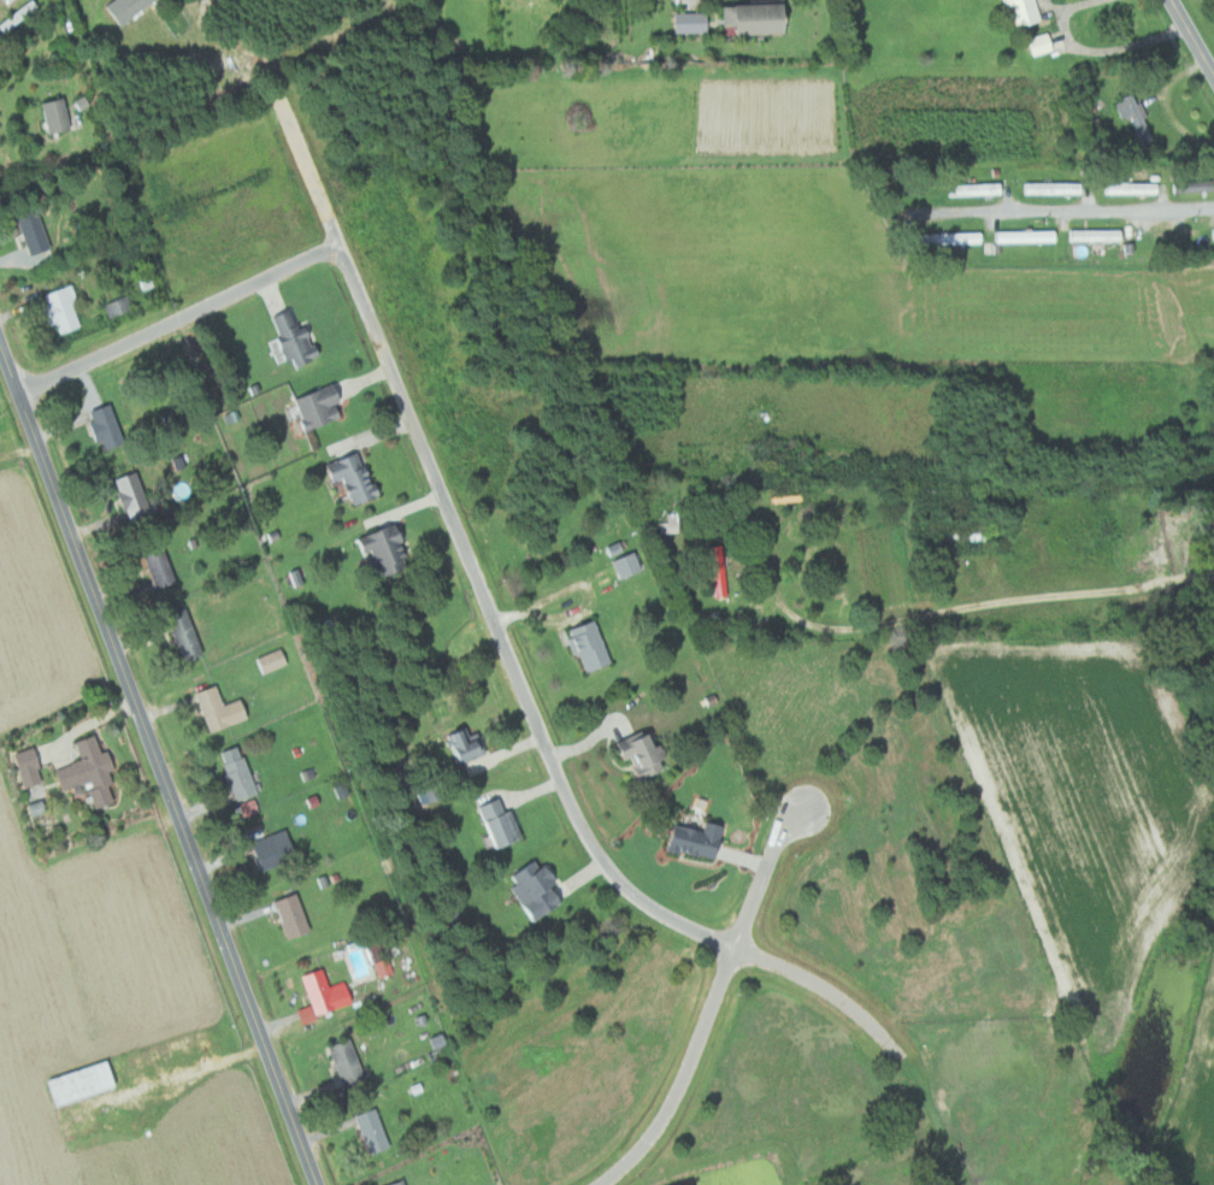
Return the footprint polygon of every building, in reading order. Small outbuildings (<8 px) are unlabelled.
[(9,17),(13,25),(40,7),(36,0),(9,17)] [(110,5),(123,24),(158,0),(116,0),(110,5)] [(1032,23),(1027,0),(1007,0),(1014,28),(1032,23)] [(728,5),(729,35),(792,33),(791,3),(728,5)] [(679,34),(711,33),(711,12),(678,12),(679,34)] [(1057,49),(1052,35),(1034,39),(1039,55),(1057,49)] [(240,78),(254,72),(247,57),(233,64),(240,78)] [(1122,119),(1127,118),(1143,148),(1156,141),(1132,93),(1113,102),(1122,119)] [(73,130),(67,98),(46,102),(53,134),(73,130)] [(1174,179),(1175,191),(1213,191),(1213,179),(1174,179)] [(1001,183),(947,183),(947,194),(1001,194),(1001,183)] [(1080,183),(1021,183),(1021,194),(1080,194),(1080,183)] [(1103,194),(1156,194),(1156,183),(1103,183),(1103,194)] [(33,256),(51,249),(37,211),(19,217),(33,256)] [(1120,229),(1068,229),(1068,241),(1120,241),(1120,229)] [(1054,231),(995,231),(995,241),(1054,241),(1054,231)] [(921,232),(921,243),(980,243),(980,232),(921,232)] [(63,333),(85,327),(73,286),(48,293),(51,305),(46,306),(52,326),(60,323),(63,333)] [(300,326),(293,309),(273,318),(296,369),(323,357),(307,323),(300,326)] [(299,396),(307,429),(343,420),(339,404),(344,402),(340,385),(299,396)] [(90,412),(105,453),(128,444),(113,404),(90,412)] [(357,507),(382,496),(362,451),(330,466),(338,482),(344,479),(357,507)] [(132,521),(155,513),(141,472),(118,480),(132,521)] [(370,554),(381,581),(417,566),(399,522),(359,539),(365,556),(370,554)] [(731,595),(724,544),(711,545),(717,596),(731,595)] [(162,590),(180,583),(167,549),(149,556),(162,590)] [(645,570),(638,550),(616,558),(623,578),(645,570)] [(205,653),(194,612),(174,617),(184,659),(205,653)] [(587,672),(615,662),(598,618),(571,628),(587,672)] [(290,665),(286,649),(260,655),(264,671),(290,665)] [(245,698),(226,703),(221,684),(200,690),(211,729),(251,719),(245,698)] [(473,734),(469,726),(448,735),(461,765),(490,752),(481,730),(473,734)] [(652,727),(620,742),(628,761),(634,759),(643,778),(667,768),(663,760),(672,756),(665,742),(660,743),(652,727)] [(59,768),(66,788),(91,780),(100,807),(118,801),(112,784),(117,782),(113,770),(119,769),(113,750),(105,752),(99,733),(79,740),(86,759),(59,768)] [(223,750),(238,801),(260,794),(245,744),(223,750)] [(29,787),(48,781),(36,746),(18,752),(29,787)] [(516,808),(508,811),(504,798),(482,805),(492,833),(498,831),(503,846),(526,838),(516,808)] [(707,830),(680,822),(673,847),(719,860),(729,825),(710,820),(707,830)] [(266,868),(301,857),(291,828),(256,839),(266,868)] [(534,919),(567,904),(558,885),(561,883),(549,857),(516,873),(521,882),(517,884),(534,919)] [(290,938),(312,932),(302,893),(280,898),(290,938)] [(377,961),(383,976),(397,971),(391,957),(377,961)] [(303,1019),(356,1005),(349,980),(332,985),(327,968),(305,974),(313,1005),(300,1008),(303,1019)] [(332,1045),(348,1088),(370,1079),(354,1037),(332,1045)] [(52,1078),(60,1104),(121,1086),(113,1059),(52,1078)] [(359,1114),(373,1154),(394,1146),(379,1107),(359,1114)]
